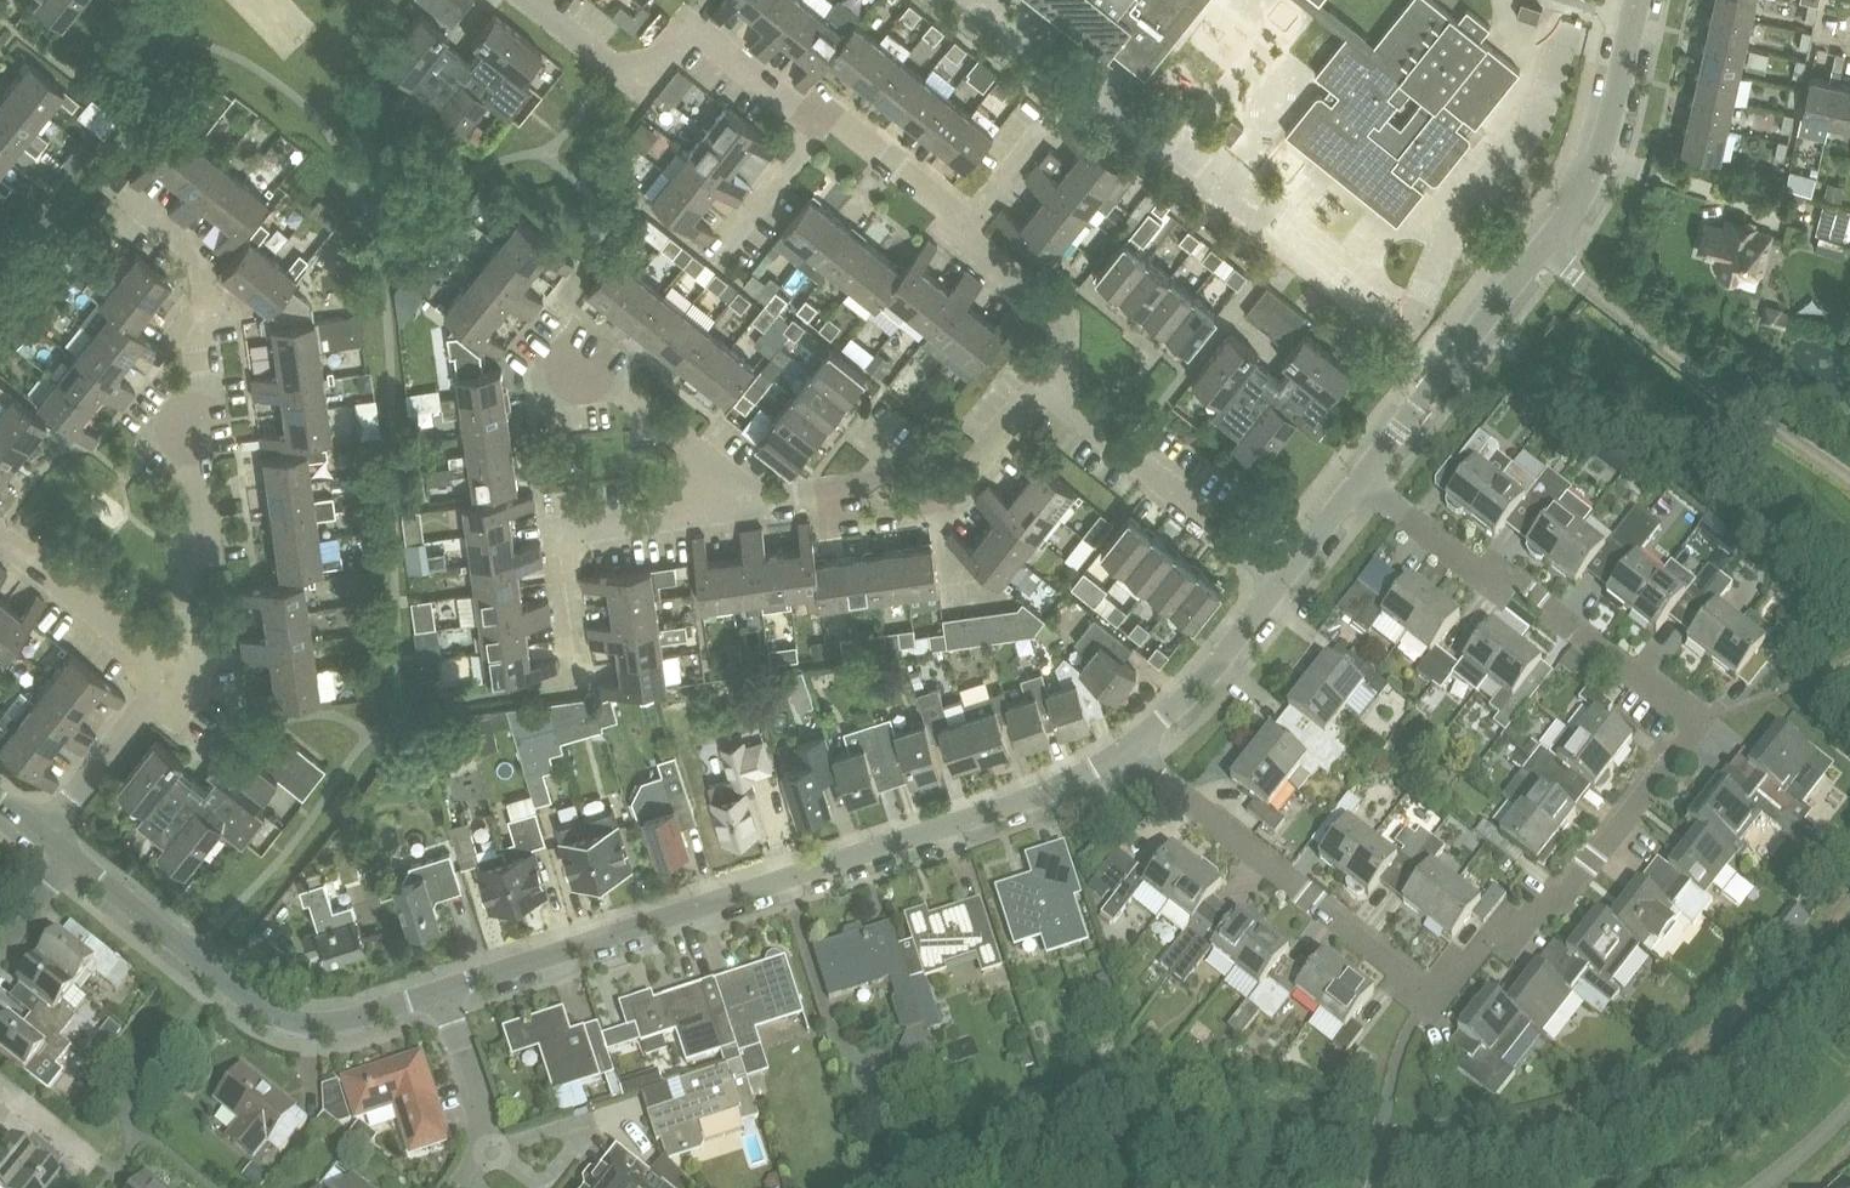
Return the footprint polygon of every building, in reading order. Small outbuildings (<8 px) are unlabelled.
[(62,25),(81,0),(34,0),(32,2),(62,25)] [(452,25),(472,0),(421,0),(452,25)] [(753,13),(763,0),(725,0),(713,15),(722,22),(739,2),(753,13)] [(753,13),(767,25),(751,46),(759,52),(799,0),(763,0),(753,13)] [(798,49),(824,15),(805,0),(799,0),(759,52),(768,59),(784,38),(798,49)] [(1067,22),(1106,53),(1108,55),(1113,48),(1146,75),(1172,43),(1206,0),(1039,0),(1067,22)] [(1468,133),(1519,69),(1481,38),(1490,25),(1468,7),(1459,19),(1436,0),(1410,0),(1375,43),(1367,52),(1347,36),(1316,73),(1326,82),(1314,96),(1286,132),(1399,222),(1431,179),(1433,180),(1436,180),(1438,179),(1441,176),(1470,141),(1471,139),(1471,137),(1469,134),(1468,133)] [(1347,36),(1367,52),(1375,43),(1322,0),(1303,0),(1347,36)] [(1534,0),(1523,0),(1520,9),(1539,14),(1542,3),(1534,0)] [(1752,17),(1756,0),(1715,0),(1713,8),(1752,17)] [(1804,19),(1813,21),(1817,4),(1808,2),(1804,19)] [(630,28),(634,31),(651,10),(644,3),(634,14),(626,25),(630,28)] [(913,26),(923,14),(911,4),(901,16),(913,26)] [(1746,44),(1752,17),(1713,8),(1707,35),(1746,44)] [(420,12),(382,60),(408,81),(402,89),(429,111),(422,121),(450,143),(487,97),(506,113),(529,84),(520,77),(542,49),(495,12),(472,41),(480,47),(470,60),(444,40),(448,34),(420,12)] [(804,89),(830,57),(847,34),(824,15),(798,49),(813,61),(796,82),(804,89)] [(853,75),(881,40),(857,21),(847,34),(830,57),(853,75)] [(936,44),(946,32),(934,22),(924,34),(936,44)] [(1798,46),(1807,48),(1811,31),(1802,29),(1798,46)] [(1740,71),(1746,44),(1707,35),(1701,62),(1740,71)] [(876,93),(904,59),(881,40),(853,75),(876,93)] [(959,62),(969,50),(957,40),(947,52),(959,62)] [(1840,71),(1844,53),(1835,51),(1831,68),(1840,71)] [(979,56),(968,70),(971,73),(968,76),(984,88),(998,71),(979,56)] [(1792,75),(1802,77),(1805,60),(1796,57),(1792,75)] [(876,93),(899,112),(926,77),(904,59),(876,93)] [(31,61),(11,85),(41,108),(52,93),(73,110),(80,100),(31,61)] [(1701,62),(1695,90),(1734,98),(1740,71),(1701,62)] [(669,79),(685,92),(694,80),(679,68),(669,79)] [(1828,120),(1837,81),(1809,75),(1801,114),(1828,120)] [(1005,98),(1015,86),(1002,76),(993,88),(1005,98)] [(899,112),(922,130),(949,95),(926,77),(899,112)] [(1849,124),(1849,84),(1837,81),(1828,120),(1849,124)] [(41,108),(11,85),(0,99),(0,115),(43,147),(74,171),(79,165),(71,159),(73,158),(29,122),(41,108)] [(1791,85),(1787,102),(1797,104),(1801,87),(1791,85)] [(1728,126),(1734,98),(1695,90),(1689,117),(1728,126)] [(666,109),(672,101),(660,91),(653,99),(666,109)] [(922,130),(944,148),(972,113),(949,95),(922,130)] [(79,114),(106,136),(120,118),(93,97),(79,114)] [(727,104),(708,128),(741,155),(753,140),(774,157),(781,148),(727,104)] [(1795,113),(1785,111),(1781,129),(1791,132),(1795,113)] [(968,167),(995,132),(972,113),(944,148),(968,167)] [(4,153),(16,138),(37,155),(43,147),(0,115),(0,150),(4,153)] [(1219,133),(1231,143),(1244,126),(1232,117),(1219,133)] [(1721,155),(1728,126),(1689,117),(1682,146),(1721,155)] [(477,123),(465,138),(475,147),(487,132),(477,123)] [(634,124),(632,127),(625,135),(639,147),(646,152),(659,135),(653,130),(648,136),(634,124)] [(1082,151),(1071,165),(1105,191),(1124,167),(1069,124),(1061,134),(1082,151)] [(157,166),(171,177),(197,143),(174,125),(130,179),(140,187),(157,166)] [(730,169),(741,155),(708,128),(690,151),(744,194),(751,185),(730,169)] [(1779,138),(1775,157),(1785,159),(1789,141),(1779,138)] [(177,217),(220,162),(197,143),(171,177),(185,189),(168,210),(177,217)] [(618,170),(626,160),(614,150),(606,161),(618,170)] [(744,194),(690,151),(672,174),(705,200),(716,186),(737,203),(744,194)] [(217,214),(244,180),(220,162),(177,217),(186,224),(202,203),(217,214)] [(1039,162),(1032,171),(1087,214),(1105,191),(1071,165),(1060,179),(1039,162)] [(1790,168),(1785,185),(1812,192),(1816,175),(1790,168)] [(1046,196),(1035,210),(1069,237),(1087,214),(1032,171),(1025,179),(1046,196)] [(706,241),(714,231),(693,214),(705,200),(672,174),(652,198),(706,241)] [(6,194),(13,185),(0,175),(0,189),(6,194)] [(231,226),(214,246),(223,253),(267,199),(244,180),(217,214),(231,226)] [(1824,197),(1839,201),(1843,185),(1828,181),(1824,197)] [(1802,205),(1805,196),(1796,194),(1794,202),(1802,205)] [(784,231),(807,249),(835,214),(812,196),(784,231)] [(1171,204),(1161,196),(1153,206),(1163,214),(1166,210),(1171,204)] [(320,198),(311,210),(318,216),(327,205),(320,198)] [(1142,198),(1131,212),(1140,219),(1151,204),(1144,199),(1142,198)] [(1024,224),(1003,207),(995,217),(1050,261),(1069,237),(1035,210),(1024,224)] [(807,249),(830,268),(858,233),(835,214),(807,249)] [(660,225),(647,216),(638,227),(650,237),(660,225)] [(520,218),(501,241),(535,269),(547,255),(568,272),(575,262),(520,218)] [(1754,229),(1755,225),(1732,220),(1729,232),(1705,226),(1699,247),(1721,253),(1717,265),(1717,269),(1718,273),(1721,276),(1722,277),(1726,278),(1729,277),(1733,276),(1736,272),(1734,280),(1757,287),(1771,234),(1754,229)] [(222,272),(245,290),(269,261),(254,249),(271,229),(262,221),(222,272)] [(1192,250),(1201,238),(1189,228),(1179,240),(1192,250)] [(853,286),(881,251),(858,233),(830,268),(853,286)] [(336,256),(351,254),(348,234),(333,236),(336,256)] [(674,256),(683,243),(671,234),(661,246),(674,256)] [(901,321),(909,311),(936,278),(922,266),(939,245),(929,237),(903,269),(886,292),(878,302),(901,321)] [(1097,273),(1121,292),(1148,257),(1124,239),(1097,273)] [(134,264),(122,279),(154,303),(172,280),(122,240),(115,248),(134,264)] [(484,263),(537,308),(544,300),(524,283),(535,269),(501,241),(484,263)] [(1214,268),(1224,256),(1212,246),(1202,259),(1214,268)] [(878,302),(886,292),(903,269),(881,251),(853,286),(876,305),(878,302)] [(245,290),(269,309),(286,288),(309,259),(300,252),(284,273),(269,261),(245,290)] [(697,274),(706,261),(694,252),(684,264),(697,274)] [(639,273),(616,255),(589,289),(612,308),(639,273)] [(1148,257),(1121,292),(1143,310),(1171,276),(1148,257)] [(484,263),(465,286),(500,315),(511,301),(530,317),(537,308),(484,263)] [(1226,278),(1238,287),(1248,275),(1236,265),(1226,278)] [(950,289),(936,278),(909,311),(932,329),(976,275),(967,268),(950,289)] [(58,270),(42,290),(51,297),(68,277),(58,270)] [(720,292),(729,279),(717,270),(707,282),(720,292)] [(766,281),(754,271),(744,283),(756,293),(766,281)] [(662,291),(639,273),(612,308),(635,326),(662,291)] [(932,329),(955,348),(982,313),(968,302),(985,282),(976,275),(932,329)] [(1143,310),(1166,328),(1194,294),(1171,276),(1143,310)] [(83,287),(111,309),(135,327),(154,303),(122,279),(110,295),(90,278),(83,287)] [(404,278),(396,289),(400,326),(425,294),(423,293),(404,278)] [(1267,285),(1245,314),(1283,344),(1306,315),(1267,285)] [(447,312),(461,323),(482,339),(501,354),(509,344),(489,328),(500,315),(465,286),(445,311),(447,312)] [(275,352),(319,346),(313,303),(305,296),(294,294),(286,288),(269,309),(260,320),(262,329),(271,327),(275,352)] [(752,297),(740,288),(730,300),(742,310),(752,297)] [(775,313),(777,311),(787,298),(776,289),(764,304),(775,313)] [(52,300),(41,291),(23,314),(33,323),(52,300)] [(686,309),(662,291),(635,326),(658,344),(686,309)] [(1218,313),(1194,294),(1166,328),(1190,347),(1218,313)] [(808,317),(817,306),(806,297),(797,308),(808,317)] [(445,303),(440,299),(436,305),(440,308),(445,303)] [(777,349),(782,343),(791,331),(784,325),(788,320),(777,311),(775,313),(764,304),(753,317),(766,327),(760,335),(777,349)] [(978,367),(1021,313),(1012,305),(996,325),(982,313),(955,348),(978,367)] [(1784,324),(1787,311),(1767,305),(1763,319),(1784,324)] [(167,352),(135,327),(111,309),(93,331),(127,359),(139,345),(160,361),(167,352)] [(658,344),(682,362),(709,328),(686,309),(658,344)] [(442,396),(443,406),(507,397),(503,368),(485,371),(482,352),(475,347),(482,339),(461,323),(447,312),(436,326),(448,336),(451,355),(457,354),(462,393),(442,396)] [(784,325),(791,331),(795,334),(804,323),(793,314),(788,320),(784,325)] [(831,335),(840,324),(829,315),(820,326),(831,335)] [(732,346),(709,328),(682,362),(705,380),(732,346)] [(127,359),(93,331),(74,355),(130,399),(137,390),(116,374),(127,359)] [(1230,331),(1193,379),(1219,400),(1212,409),(1241,431),(1233,441),(1261,464),(1298,417),(1318,432),(1340,404),(1330,397),(1352,370),(1304,333),(1283,361),(1292,368),(1281,382),(1254,360),(1258,354),(1230,331)] [(813,370),(848,398),(867,374),(832,346),(824,357),(805,342),(795,354),(813,370)] [(782,343),(777,349),(773,354),(784,363),(793,352),(782,343)] [(251,374),(253,385),(323,376),(319,346),(275,352),(277,371),(251,374)] [(705,380),(728,399),(755,364),(732,346),(705,380)] [(878,350),(866,364),(882,378),(894,363),(878,350)] [(74,355),(56,378),(91,404),(102,390),(124,407),(130,399),(74,355)] [(754,378),(744,389),(757,399),(765,387),(774,376),(763,367),(754,378)] [(813,370),(795,393),(830,421),(848,398),(813,370)] [(280,393),(283,411),(328,404),(323,376),(253,385),(255,397),(280,393)] [(91,404),(56,378),(38,401),(73,429),(92,445),(100,435),(80,419),(91,404)] [(0,411),(0,422),(29,445),(47,421),(0,384),(0,398),(6,403),(0,411)] [(405,412),(438,406),(434,386),(401,392),(405,412)] [(757,399),(744,389),(735,402),(747,411),(757,399)] [(1560,402),(1547,391),(1536,404),(1549,415),(1560,402)] [(795,393),(777,415),(812,443),(830,421),(795,393)] [(507,397),(443,406),(445,416),(465,413),(468,430),(511,425),(507,397)] [(371,398),(350,399),(352,435),(373,434),(371,398)] [(331,436),(328,404),(283,411),(285,430),(260,433),(262,446),(331,436)] [(793,467),(812,443),(777,415),(758,439),(793,467)] [(10,468),(29,445),(0,422),(0,460),(10,468)] [(450,454),(452,464),(515,455),(511,425),(468,430),(471,451),(450,454)] [(1463,512),(1471,518),(1500,481),(1485,469),(1498,452),(1497,446),(1479,432),(1453,465),(1465,474),(1446,499),(1447,500),(1445,502),(1447,508),(1456,515),(1462,515),(1463,512)] [(1597,432),(1587,444),(1602,456),(1611,442),(1597,432)] [(263,455),(268,485),(311,479),(309,460),(329,457),(328,446),(263,455)] [(1075,490),(1021,446),(1014,454),(1034,470),(1023,485),(1057,513),(1075,490)] [(520,485),(515,455),(452,464),(453,474),(473,471),(476,492),(520,485)] [(10,468),(0,460),(0,481),(10,468)] [(1540,504),(1560,480),(1548,470),(1536,485),(1512,466),(1500,481),(1471,518),(1496,538),(1529,495),(1537,501),(1540,504)] [(314,498),(311,479),(268,485),(272,514),(336,505),(334,495),(314,498)] [(1544,560),(1551,565),(1580,528),(1591,514),(1568,495),(1572,489),(1560,480),(1540,504),(1552,513),(1527,546),(1527,547),(1526,549),(1529,556),(1535,560),(1542,562),(1544,560)] [(1039,536),(1057,513),(1023,485),(1011,500),(991,483),(984,492),(1039,536)] [(1077,491),(1073,496),(1078,500),(1082,495),(1077,491)] [(1020,559),(1039,536),(984,492),(978,500),(998,516),(986,531),(1020,559)] [(537,505),(535,493),(465,503),(469,533),(514,527),(511,509),(537,505)] [(276,543),(319,536),(317,518),(337,515),(336,505),(272,514),(276,543)] [(1609,542),(1621,551),(1647,519),(1635,509),(1609,542)] [(1101,548),(1124,567),(1152,532),(1129,514),(1101,548)] [(1633,561),(1607,594),(1632,614),(1660,578),(1636,558),(1659,528),(1647,519),(1621,551),(1633,561)] [(792,592),(820,589),(817,560),(812,520),(800,521),(804,548),(786,550),(792,592)] [(794,605),(792,592),(786,550),(767,553),(764,526),(754,528),(762,597),(764,609),(794,605)] [(414,527),(405,528),(407,542),(421,540),(420,531),(414,527)] [(469,533),(473,561),(544,552),(542,541),(517,545),(514,527),(469,533)] [(762,597),(754,528),(743,529),(747,556),(728,558),(734,600),(762,597)] [(1580,528),(1551,565),(1576,585),(1604,548),(1580,528)] [(974,546),(954,529),(947,538),(1002,582),(1020,559),(986,531),(974,546)] [(1175,551),(1152,532),(1124,567),(1148,586),(1175,551)] [(704,604),(734,600),(728,558),(710,561),(706,534),(694,536),(704,604)] [(322,555),(319,536),(276,543),(280,573),(344,564),(343,552),(322,555)] [(934,544),(905,548),(911,591),(940,587),(934,544)] [(1086,554),(1075,545),(1065,557),(1076,567),(1086,554)] [(881,595),(911,591),(905,548),(876,552),(881,595)] [(428,554),(430,568),(447,566),(445,551),(428,554)] [(1148,586),(1171,604),(1198,569),(1175,551),(1148,586)] [(473,561),(478,591),(522,585),(519,567),(545,563),(544,552),(473,561)] [(847,556),(853,599),(881,595),(876,552),(847,556)] [(847,556),(817,560),(820,589),(822,603),(853,599),(847,556)] [(597,574),(583,576),(585,589),(611,585),(613,603),(656,597),(662,596),(660,582),(677,580),(677,576),(675,564),(658,566),(652,567),(597,574)] [(0,566),(0,584),(10,572),(1,565),(0,566)] [(1670,565),(1660,578),(1632,614),(1656,633),(1690,590),(1702,599),(1721,575),(1709,565),(1694,584),(1670,565)] [(1171,604),(1195,623),(1223,588),(1198,569),(1171,604)] [(1096,604),(1105,593),(1108,589),(1084,571),(1072,586),(1084,595),(1096,604)] [(1733,585),(1721,575),(1702,599),(1713,608),(1687,642),(1712,661),(1741,624),(1717,605),(1733,585)] [(1008,578),(1004,584),(1008,587),(1012,582),(1008,578)] [(1381,616),(1406,635),(1434,598),(1409,578),(1386,607),(1376,598),(1356,624),(1368,633),(1381,616)] [(265,616),(309,609),(304,579),(234,589),(236,601),(263,598),(265,616)] [(478,591),(482,620),(552,610),(550,600),(524,604),(522,585),(478,591)] [(456,621),(467,620),(467,593),(455,594),(456,621)] [(1116,602),(1105,593),(1096,604),(1118,622),(1127,611),(1116,602)] [(0,613),(0,654),(3,656),(3,657),(32,620),(47,602),(38,595),(22,614),(8,603),(0,613)] [(616,621),(589,625),(591,636),(660,626),(656,597),(613,603),(616,621)] [(1459,617),(1434,598),(1406,635),(1430,654),(1416,673),(1428,682),(1446,658),(1435,649),(1459,617)] [(1048,618),(1024,599),(1018,607),(1036,634),(1037,632),(1047,619),(1048,618)] [(1032,634),(1036,634),(1018,607),(999,610),(1003,638),(1032,634)] [(434,608),(414,611),(417,630),(437,627),(434,608)] [(241,638),(243,648),(313,638),(309,609),(265,616),(268,634),(241,638)] [(482,620),(486,649),(530,643),(527,624),(553,621),(552,610),(482,620)] [(985,641),(1003,638),(999,610),(981,613),(985,641)] [(981,613),(962,615),(966,643),(985,641),(981,613)] [(948,646),(966,643),(962,615),(944,618),(946,632),(948,646)] [(1091,654),(1080,667),(1105,687),(1117,696),(1136,672),(1112,653),(1123,639),(1095,617),(1075,642),(1091,654)] [(1141,640),(1150,629),(1139,621),(1130,632),(1141,640)] [(1755,657),(1767,667),(1791,636),(1778,627),(1766,643),(1741,624),(1712,661),(1737,681),(1755,657)] [(1487,680),(1516,644),(1491,625),(1463,661),(1487,680)] [(660,626),(591,636),(592,647),(619,643),(622,661),(664,655),(660,626)] [(918,639),(916,626),(902,627),(904,641),(918,639)] [(437,627),(417,630),(414,630),(419,660),(432,658),(443,656),(438,627),(437,627)] [(888,644),(886,629),(872,631),(874,646),(888,644)] [(934,648),(948,646),(946,632),(932,634),(934,648)] [(858,648),(856,634),(842,635),(844,650),(858,648)] [(1805,635),(1784,661),(1791,667),(1813,642),(1805,635)] [(271,655),(273,674),(317,669),(313,638),(243,648),(244,659),(271,655)] [(823,640),(808,642),(809,646),(802,647),(803,654),(809,653),(810,659),(826,656),(823,640)] [(560,669),(558,656),(532,660),(530,643),(486,649),(490,679),(560,669)] [(1148,657),(1161,666),(1170,654),(1158,644),(1148,657)] [(1541,663),(1516,644),(1487,680),(1501,692),(1488,708),(1512,726),(1530,702),(1518,692),(1541,663)] [(66,649),(62,645),(58,650),(62,654),(66,649)] [(1063,685),(1048,689),(1054,703),(1063,731),(1091,722),(1082,694),(1105,687),(1080,667),(1077,665),(1051,646),(1059,671),(1063,685)] [(1582,660),(1570,650),(1558,666),(1571,675),(1582,660)] [(73,653),(54,677),(89,703),(100,688),(120,704),(127,695),(73,653)] [(624,679),(598,683),(599,695),(668,685),(668,680),(682,678),(679,653),(664,655),(622,661),(624,679)] [(432,658),(419,660),(422,679),(425,678),(435,677),(432,658)] [(1327,658),(1307,682),(1344,711),(1363,686),(1380,699),(1389,687),(1365,668),(1356,680),(1327,658)] [(1446,658),(1428,682),(1440,692),(1459,668),(1446,658)] [(875,664),(862,667),(864,677),(877,674),(875,664)] [(249,695),(251,707),(321,697),(317,669),(273,674),(276,691),(249,695)] [(792,692),(808,686),(803,670),(786,675),(792,692)] [(1041,707),(1054,703),(1048,689),(1042,671),(1021,678),(1027,697),(1009,703),(1013,716),(1022,744),(1050,735),(1041,707)] [(54,677),(36,699),(90,742),(97,733),(77,717),(89,703),(54,677)] [(435,677),(425,678),(428,694),(437,692),(435,677)] [(1332,726),(1344,711),(1307,682),(1288,707),(1314,727),(1305,739),(1336,763),(1345,751),(1333,742),(1340,733),(1332,726)] [(954,765),(982,756),(968,716),(950,722),(938,686),(917,693),(926,723),(932,742),(945,738),(954,765)] [(1596,712),(1577,737),(1613,766),(1633,741),(1603,718),(1612,706),(1588,688),(1579,699),(1596,712)] [(964,703),(968,716),(982,756),(1010,747),(1001,721),(1013,716),(1009,703),(1005,689),(964,703)] [(595,701),(594,695),(550,702),(559,739),(602,728),(601,724),(595,701)] [(611,696),(595,701),(601,724),(618,720),(611,696)] [(36,699),(17,723),(52,749),(63,735),(83,750),(90,742),(36,699)] [(563,750),(559,739),(550,702),(507,707),(512,723),(536,803),(553,799),(545,771),(555,768),(551,753),(563,750)] [(512,723),(507,707),(492,709),(495,726),(512,723)] [(891,716),(875,721),(886,754),(901,749),(911,780),(941,770),(932,742),(926,723),(896,733),(891,716)] [(870,759),(886,754),(875,721),(844,731),(850,750),(835,755),(849,800),(880,790),(870,759)] [(53,789),(61,779),(41,763),(52,749),(17,723),(0,745),(0,747),(53,789)] [(1798,823),(1800,825),(1810,813),(1801,805),(1816,785),(1831,766),(1780,726),(1749,767),(1756,772),(1747,784),(1798,823)] [(1513,727),(1505,737),(1515,745),(1523,734),(1513,727)] [(1327,775),(1336,763),(1305,739),(1295,751),(1269,730),(1250,755),(1287,784),(1299,769),(1312,779),(1319,769),(1327,775)] [(836,773),(824,736),(798,745),(803,762),(785,768),(800,815),(831,805),(822,778),(836,773)] [(1613,766),(1577,737),(1558,761),(1541,749),(1532,761),(1556,779),(1563,769),(1593,792),(1594,791),(1597,793),(1604,790),(1608,784),(1609,776),(1607,774),(1613,766)] [(280,776),(305,796),(327,768),(289,738),(267,766),(232,739),(210,767),(219,775),(208,789),(181,768),(186,762),(158,739),(120,787),(146,808),(139,818),(167,840),(160,848),(188,870),(225,823),(245,839),(268,811),(258,804),(280,776)] [(418,744),(403,749),(407,759),(421,753),(418,744)] [(753,777),(770,772),(763,749),(746,753),(727,759),(733,778),(734,783),(753,777)] [(1287,784),(1250,755),(1230,780),(1256,800),(1247,812),(1265,826),(1258,835),(1267,842),(1274,833),(1275,833),(1284,821),(1268,808),(1287,784)] [(1545,792),(1556,779),(1532,761),(1523,773),(1538,785),(1520,810),(1556,839),(1575,815),(1545,792)] [(662,857),(662,859),(663,860),(664,861),(666,862),(667,863),(669,863),(670,863),(672,862),(673,861),(674,860),(675,859),(676,858),(676,856),(676,855),(676,853),(690,848),(680,819),(695,815),(697,821),(696,821),(697,822),(698,821),(682,771),(644,784),(636,799),(642,819),(647,817),(660,858),(662,857)] [(710,785),(718,812),(716,814),(719,825),(722,826),(726,838),(731,837),(735,838),(741,836),(744,833),(759,829),(747,791),(757,788),(753,777),(734,783),(733,778),(710,785)] [(1688,821),(1700,829),(1722,847),(1723,846),(1736,856),(1739,858),(1748,847),(1742,842),(1762,816),(1789,836),(1798,823),(1747,784),(1738,795),(1719,781),(1688,821)] [(1319,858),(1344,877),(1373,840),(1349,821),(1362,804),(1349,794),(1330,819),(1342,828),(1319,858)] [(513,825),(521,854),(507,858),(519,899),(547,891),(535,849),(549,845),(539,809),(525,812),(527,821),(513,825)] [(1550,846),(1556,839),(1520,810),(1501,834),(1484,821),(1474,834),(1498,852),(1507,841),(1537,864),(1537,863),(1543,868),(1556,851),(1550,846)] [(633,821),(619,825),(615,811),(587,819),(603,875),(645,863),(633,821)] [(481,858),(468,816),(452,820),(464,862),(481,858)] [(574,884),(603,875),(587,819),(558,827),(574,884)] [(1789,836),(1785,840),(1805,855),(1818,838),(1813,835),(1808,831),(1804,828),(1800,825),(1798,823),(1789,836)] [(1402,853),(1414,863),(1433,838),(1421,829),(1402,853)] [(1736,856),(1723,846),(1722,847),(1700,829),(1669,869),(1680,877),(1671,889),(1704,913),(1714,900),(1706,894),(1713,886),(1722,894),(1737,875),(1727,868),(1736,856)] [(1445,848),(1433,838),(1414,863),(1426,872),(1403,902),(1427,921),(1457,883),(1432,865),(1445,848)] [(1344,877),(1349,881),(1347,883),(1348,889),(1357,896),(1363,895),(1365,893),(1369,896),(1398,858),(1373,840),(1344,877)] [(1093,844),(1086,852),(1080,861),(1092,870),(1105,853),(1093,844)] [(1079,895),(1063,847),(1028,858),(1035,878),(999,890),(1013,935),(1012,935),(1016,947),(1042,939),(1047,955),(1087,941),(1073,897),(1079,895)] [(1169,904),(1197,867),(1171,847),(1149,876),(1138,867),(1101,914),(1114,924),(1132,900),(1157,920),(1164,910),(1169,904)] [(461,884),(451,852),(413,865),(404,881),(394,884),(410,934),(441,924),(433,898),(436,892),(461,884)] [(490,908),(519,899),(507,858),(478,867),(490,908)] [(1109,891),(1114,895),(1131,872),(1110,858),(1087,886),(1103,898),(1109,891)] [(1834,861),(1829,868),(1840,877),(1846,869),(1834,861)] [(1197,867),(1169,904),(1164,910),(1159,917),(1184,935),(1161,964),(1173,974),(1206,930),(1224,907),(1213,898),(1222,886),(1218,884),(1218,874),(1205,864),(1200,870),(1197,867)] [(9,878),(5,883),(6,888),(11,892),(17,893),(25,883),(15,876),(9,878)] [(305,902),(311,901),(320,931),(303,936),(308,952),(323,947),(328,961),(367,949),(352,903),(334,909),(325,881),(301,888),(305,902)] [(1457,883),(1427,921),(1452,941),(1472,915),(1484,925),(1507,895),(1494,885),(1481,902),(1457,883)] [(1639,883),(1610,921),(1609,922),(1631,939),(1630,940),(1640,947),(1658,961),(1660,959),(1652,953),(1660,942),(1664,946),(1678,928),(1673,925),(1681,915),(1694,925),(1704,913),(1671,889),(1662,901),(1639,883)] [(980,951),(986,971),(1002,966),(982,904),(939,918),(940,923),(929,926),(925,913),(906,919),(924,977),(944,971),(941,963),(980,951)] [(1789,912),(1804,925),(1810,917),(1796,905),(1789,912)] [(1224,907),(1206,930),(1173,974),(1185,983),(1211,949),(1236,969),(1264,932),(1261,929),(1264,926),(1263,922),(1249,911),(1245,912),(1242,915),(1239,912),(1236,916),(1224,907)] [(1611,984),(1640,947),(1630,940),(1631,939),(1609,922),(1610,921),(1598,912),(1567,952),(1578,961),(1569,973),(1601,997),(1611,1004),(1612,1005),(1622,992),(1611,984)] [(845,939),(813,949),(816,959),(829,1000),(844,995),(844,994),(847,993),(850,989),(849,986),(873,978),(874,981),(878,983),(883,981),(883,983),(890,980),(895,996),(892,1003),(901,1030),(908,1033),(924,1028),(915,998),(899,948),(879,954),(872,931),(863,933),(862,930),(857,928),(846,931),(844,936),(845,939)] [(1248,1003),(1260,1013),(1279,989),(1267,980),(1289,951),(1264,932),(1236,969),(1260,988),(1248,1003)] [(61,933),(40,959),(75,988),(87,973),(94,979),(97,976),(106,982),(122,962),(93,939),(84,952),(61,933)] [(274,962),(276,960),(284,950),(270,938),(260,950),(274,962)] [(1295,991),(1320,1010),(1349,972),(1325,953),(1295,991)] [(716,982),(715,982),(726,1016),(737,1048),(739,1055),(742,1063),(743,1063),(749,1080),(762,1076),(764,1075),(755,1051),(762,1049),(756,1031),(753,1024),(803,1007),(790,972),(786,959),(783,960),(782,958),(781,957),(780,956),(778,955),(777,955),(775,954),(773,955),(772,955),(770,956),(769,957),(768,958),(767,960),(767,961),(766,963),(767,965),(734,975),(742,999),(724,1005),(716,982)] [(43,1024),(61,1038),(76,1019),(68,1012),(70,1009),(64,1003),(75,988),(40,959),(20,985),(43,1002),(32,1015),(43,1024)] [(1537,967),(1507,1005),(1506,1006),(1529,1024),(1540,1033),(1571,994),(1591,1010),(1601,997),(1569,973),(1560,984),(1537,967)] [(1374,991),(1349,972),(1320,1010),(1345,1029),(1333,1045),(1345,1054),(1363,1030),(1351,1021),(1374,991)] [(1112,992),(1106,973),(1097,976),(1103,995),(1112,992)] [(651,995),(621,1005),(628,1028),(634,1026),(641,1045),(676,1033),(686,1064),(722,1053),(727,1068),(742,1063),(739,1055),(737,1048),(726,1016),(715,982),(701,987),(654,1002),(651,995)] [(1291,998),(1279,989),(1260,1013),(1273,1022),(1291,998)] [(1476,1010),(1472,1007),(1461,1021),(1465,1024),(1459,1032),(1470,1040),(1461,1053),(1463,1054),(1453,1067),(1482,1089),(1495,1099),(1515,1074),(1502,1064),(1499,1062),(1529,1024),(1506,1006),(1507,1005),(1490,992),(1481,1003),(1476,1010)] [(539,1050),(555,1096),(602,1080),(585,1029),(572,1033),(564,1010),(503,1030),(513,1059),(539,1050)] [(61,1038),(43,1024),(33,1036),(10,1018),(0,1031),(0,1052),(26,1072),(37,1057),(44,1063),(47,1059),(57,1066),(72,1047),(61,1038)] [(99,1044),(91,1055),(98,1060),(106,1050),(121,1031),(110,1022),(95,1041),(99,1044)] [(1361,1073),(1372,1059),(1361,1050),(1350,1064),(1361,1073)] [(448,1140),(420,1057),(344,1081),(356,1117),(395,1104),(411,1152),(448,1140)] [(649,1114),(658,1143),(662,1142),(666,1156),(652,1173),(670,1187),(689,1187),(690,1186),(668,1162),(693,1154),(702,1152),(706,1144),(699,1124),(739,1111),(742,1123),(759,1117),(753,1099),(755,1099),(749,1080),(743,1063),(742,1063),(727,1068),(689,1080),(680,1083),(686,1102),(649,1114)] [(216,1103),(240,1122),(227,1137),(255,1160),(268,1144),(280,1154),(308,1118),(244,1067),(216,1103)] [(642,1095),(664,1088),(659,1072),(620,1084),(625,1101),(642,1095)] [(84,1080),(76,1089),(85,1096),(92,1086),(84,1080)] [(339,1082),(323,1087),(324,1113),(347,1107),(339,1082)] [(1027,1089),(1024,1095),(1025,1102),(1031,1105),(1038,1103),(1042,1097),(1040,1091),(1034,1087),(1027,1089)] [(1437,1089),(1439,1103),(1451,1101),(1449,1087),(1437,1089)] [(353,1121),(344,1132),(363,1147),(371,1137),(353,1121)] [(34,1160),(9,1140),(0,1151),(0,1187),(12,1187),(34,1160)] [(873,1149),(870,1155),(873,1162),(879,1165),(886,1163),(889,1156),(887,1149),(880,1146),(873,1149)] [(590,1184),(596,1187),(670,1187),(666,1185),(640,1164),(629,1155),(620,1167),(610,1159),(605,1165),(590,1184)] [(34,1160),(12,1187),(54,1187),(60,1180),(34,1160)] [(242,1177),(255,1187),(263,1187),(271,1179),(253,1164),(242,1177)] [(147,1175),(136,1187),(163,1187),(147,1175)] [(353,1177),(344,1187),(367,1187),(353,1177)]
